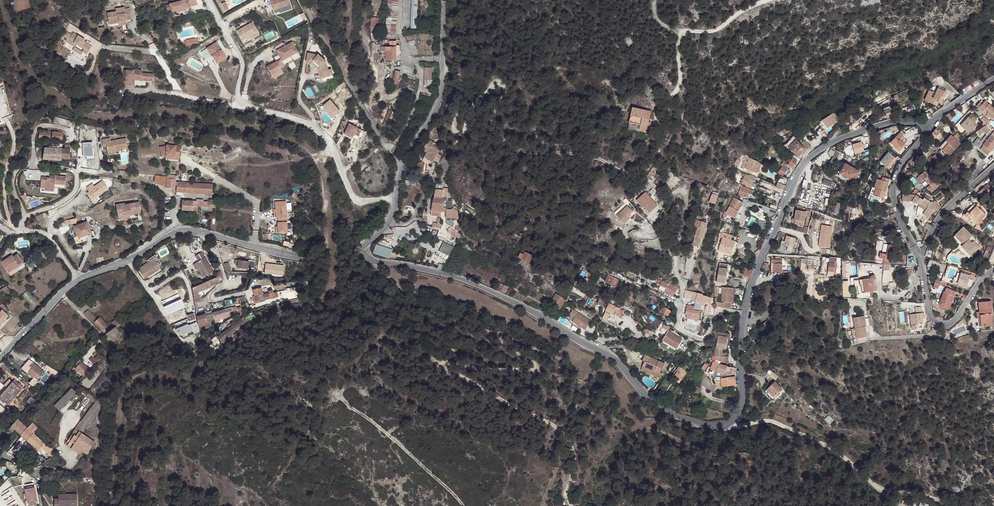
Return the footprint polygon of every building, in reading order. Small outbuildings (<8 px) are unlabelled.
[(18,13),(25,11),(26,10),(30,9),(28,0),(14,0),(18,13)] [(191,4),(198,3),(197,0),(177,0),(170,2),(170,3),(172,8),(173,10),(176,9),(177,9),(176,8),(186,5),(186,7),(187,7),(192,5),(191,4)] [(277,9),(278,12),(291,7),(290,4),(289,0),(274,0),(277,9)] [(396,25),(399,0),(388,0),(386,25),(385,33),(395,34),(396,25)] [(125,17),(130,16),(129,7),(124,7),(124,6),(115,7),(115,10),(106,11),(108,23),(118,21),(118,20),(125,19),(125,18),(125,17)] [(236,29),(243,42),(257,34),(250,21),(236,29)] [(65,30),(60,37),(65,41),(63,45),(85,59),(88,54),(86,53),(91,45),(84,41),(79,38),(80,36),(73,32),(72,34),(65,30)] [(215,40),(203,47),(212,63),(225,55),(221,47),(219,48),(215,40)] [(285,45),(276,50),(282,60),(298,51),(292,41),(285,45)] [(274,47),(276,50),(285,45),(283,42),(274,47)] [(396,59),(396,50),(396,46),(389,46),(386,46),(386,59),(396,59)] [(318,54),(308,52),(306,61),(312,62),(318,68),(319,73),(320,73),(321,77),(332,74),(330,69),(328,69),(325,61),(326,61),(318,54)] [(267,67),(272,75),(282,69),(277,61),(267,67)] [(424,85),(432,85),(432,66),(424,67),(424,85)] [(121,84),(131,85),(131,77),(139,78),(139,76),(145,76),(144,80),(151,80),(152,73),(140,72),(140,69),(132,68),(131,70),(124,69),(124,76),(122,76),(121,76),(121,84)] [(398,76),(401,77),(411,80),(413,74),(411,73),(400,70),(399,73),(400,73),(398,76)] [(131,85),(132,85),(133,79),(144,80),(145,76),(139,76),(139,78),(131,77),(131,85)] [(928,92),(924,102),(936,107),(938,104),(940,97),(943,99),(946,93),(937,89),(935,95),(928,92)] [(975,107),(981,113),(983,111),(986,114),(985,114),(992,120),(993,118),(993,109),(992,107),(991,108),(984,102),(981,106),(979,103),(975,107)] [(883,109),(887,120),(890,119),(893,119),(889,107),(883,109)] [(842,108),(834,113),(838,121),(843,118),(841,115),(845,112),(842,108)] [(838,121),(834,113),(822,121),(827,129),(838,121)] [(633,114),(630,129),(642,132),(641,136),(647,137),(648,132),(649,132),(650,129),(652,118),(633,114)] [(52,123),(68,125),(70,118),(54,116),(52,123)] [(967,118),(959,126),(968,134),(976,126),(973,123),(976,120),(972,117),(969,119),(967,118)] [(361,129),(348,123),(343,133),(356,139),(361,129)] [(364,131),(361,129),(356,139),(359,141),(364,131)] [(888,129),(881,135),(884,140),(892,134),(888,129)] [(40,130),(39,138),(50,139),(50,131),(40,130)] [(941,136),(935,130),(927,138),(934,145),(941,136)] [(53,131),(52,139),(62,140),(63,132),(53,131)] [(988,131),(986,133),(976,148),(987,156),(993,147),(993,140),(993,139),(993,137),(988,131)] [(902,137),(899,134),(894,139),(889,144),(897,152),(898,153),(904,146),(907,143),(901,138),(902,137)] [(949,143),(941,151),(948,157),(959,145),(950,136),(946,140),(949,143)] [(787,150),(788,149),(795,141),(796,140),(793,137),(784,147),(787,150)] [(115,151),(119,150),(127,149),(126,139),(110,141),(110,138),(102,140),(102,145),(106,145),(106,147),(107,154),(115,153),(115,151)] [(427,157),(434,161),(439,150),(432,145),(433,143),(428,140),(422,152),(426,154),(428,155),(427,157)] [(938,148),(941,151),(949,143),(946,140),(938,148)] [(795,141),(788,149),(798,157),(805,149),(795,141)] [(166,144),(166,146),(159,147),(160,157),(165,156),(165,161),(179,162),(180,146),(166,144)] [(44,147),(43,159),(62,161),(62,158),(69,159),(70,149),(44,147)] [(793,155),(790,153),(786,158),(789,160),(787,162),(789,163),(787,165),(792,168),(796,161),(792,159),(790,161),(789,160),(793,155)] [(896,160),(895,159),(887,153),(881,161),(880,164),(888,170),(896,160)] [(852,160),(841,154),(839,158),(845,161),(844,164),(844,165),(839,174),(837,176),(841,178),(842,176),(853,182),(859,173),(849,167),(852,160)] [(934,156),(931,158),(939,166),(941,163),(934,156)] [(751,159),(750,162),(746,169),(747,170),(746,171),(751,173),(752,171),(755,173),(758,163),(751,159)] [(430,165),(419,163),(417,172),(426,174),(429,174),(431,165),(430,165)] [(785,168),(780,166),(777,171),(779,172),(778,173),(782,176),(787,169),(785,168)] [(741,181),(740,184),(746,186),(751,187),(754,180),(755,178),(743,174),(742,177),(744,178),(743,181),(741,181)] [(926,179),(922,174),(916,179),(920,184),(925,180),(926,179)] [(66,176),(55,175),(54,177),(49,177),(41,176),(40,187),(46,187),(46,190),(54,191),(54,187),(58,187),(65,188),(66,176)] [(842,176),(841,178),(853,184),(854,183),(853,182),(842,176)] [(935,185),(936,184),(933,179),(932,179),(931,180),(928,177),(926,179),(925,180),(929,186),(926,188),(931,193),(937,188),(935,185)] [(871,196),(880,199),(882,192),(884,192),(888,180),(882,178),(881,181),(877,180),(871,196)] [(166,179),(166,187),(174,188),(175,179),(166,179)] [(181,182),(177,182),(176,195),(181,195),(182,194),(182,192),(211,194),(212,184),(181,182)] [(986,185),(979,192),(987,201),(988,199),(986,197),(987,196),(986,194),(987,193),(986,192),(990,189),(986,185)] [(744,188),(742,196),(747,198),(748,194),(751,195),(753,191),(744,188)] [(433,208),(444,208),(445,203),(446,199),(443,199),(444,191),(435,191),(433,208)] [(645,206),(646,208),(650,212),(657,206),(645,193),(636,201),(643,208),(645,206)] [(717,197),(709,195),(707,203),(714,205),(717,197)] [(734,198),(726,211),(736,217),(737,213),(738,212),(740,207),(743,203),(734,198)] [(918,207),(919,206),(920,204),(924,207),(926,208),(922,215),(927,218),(932,211),(935,206),(936,204),(933,201),(932,203),(931,205),(929,204),(930,203),(923,199),(921,201),(918,199),(914,205),(918,207)] [(212,213),(212,212),(213,211),(213,207),(214,201),(210,201),(210,202),(203,202),(203,200),(197,200),(197,201),(182,200),(181,210),(195,210),(197,210),(198,206),(208,207),(208,211),(210,211),(210,213),(212,213)] [(124,218),(130,217),(130,216),(141,214),(139,202),(125,204),(125,202),(116,204),(119,219),(124,218)] [(287,222),(285,202),(275,202),(275,209),(275,214),(275,218),(277,218),(277,223),(286,222),(287,222)] [(840,204),(836,203),(835,207),(832,206),(830,214),(829,217),(833,218),(833,216),(838,217),(838,216),(841,217),(843,208),(839,208),(840,204)] [(614,214),(616,216),(627,206),(625,204),(614,214)] [(973,204),(962,215),(967,219),(968,218),(976,225),(985,215),(973,204)] [(852,208),(846,206),(845,211),(851,213),(850,217),(859,219),(860,216),(862,206),(858,205),(857,208),(855,207),(854,209),(852,208)] [(627,206),(616,216),(624,224),(630,219),(629,218),(627,216),(629,215),(632,212),(627,206)] [(456,209),(446,214),(446,218),(457,218),(458,209),(456,209)] [(809,218),(810,212),(805,211),(805,213),(795,211),(793,221),(803,223),(804,218),(806,218),(804,226),(807,227),(808,218),(809,218)] [(694,237),(696,238),(701,239),(706,223),(696,219),(694,226),(697,227),(694,237)] [(84,234),(91,231),(87,221),(73,226),(78,238),(84,236),(84,234)] [(286,222),(277,223),(277,226),(277,233),(286,233),(286,222)] [(963,227),(953,236),(962,245),(960,246),(970,256),(979,248),(973,242),(971,243),(968,239),(972,236),(963,227)] [(739,239),(723,234),(722,238),(735,241),(738,242),(739,239)] [(784,242),(782,246),(792,249),(795,239),(790,238),(785,236),(784,242)] [(730,255),(735,241),(722,238),(717,251),(718,251),(715,260),(720,262),(721,259),(723,259),(724,256),(725,253),(726,253),(725,256),(729,258),(730,255)] [(439,251),(449,255),(453,247),(443,242),(439,251)] [(886,255),(881,254),(880,259),(888,261),(889,256),(891,257),(891,253),(892,251),(893,247),(888,245),(888,246),(886,255)] [(926,251),(924,257),(931,259),(932,257),(933,254),(932,253),(933,249),(927,247),(926,251)] [(202,252),(195,256),(199,261),(205,258),(202,252)] [(520,253),(518,257),(529,263),(533,256),(525,252),(523,255),(520,253)] [(16,266),(23,261),(18,253),(13,256),(12,254),(1,262),(2,263),(9,272),(17,267),(16,266)] [(138,268),(142,274),(157,264),(154,259),(154,258),(138,268)] [(213,272),(205,258),(199,261),(197,262),(201,270),(200,270),(204,277),(213,272)] [(837,259),(829,258),(827,274),(833,275),(833,271),(833,268),(836,268),(837,264),(836,264),(837,259)] [(770,263),(770,272),(782,273),(782,260),(773,260),(773,263),(770,263)] [(249,262),(238,261),(237,265),(237,268),(255,271),(256,262),(249,261),(249,262)] [(228,263),(223,265),(225,272),(231,273),(228,263)] [(157,264),(142,274),(144,278),(160,268),(157,264)] [(728,265),(720,264),(717,277),(715,277),(715,281),(716,282),(724,283),(728,265)] [(972,280),(972,278),(959,273),(956,284),(958,285),(966,288),(968,279),(972,280)] [(608,275),(605,282),(617,289),(621,282),(608,275)] [(870,298),(878,297),(875,275),(873,275),(871,276),(870,277),(870,279),(858,280),(859,286),(861,286),(861,293),(870,292),(870,298)] [(210,285),(208,281),(192,287),(194,298),(199,296),(198,292),(211,287),(210,285)] [(668,285),(662,281),(660,285),(660,286),(666,289),(665,292),(672,296),(676,288),(676,286),(669,283),(668,285)] [(2,296),(10,291),(8,287),(0,292),(0,293),(2,296)] [(253,289),(255,298),(256,301),(260,300),(261,302),(265,301),(265,299),(274,296),(273,290),(271,290),(268,291),(268,292),(269,293),(263,294),(261,287),(253,289)] [(725,288),(721,287),(721,294),(722,294),(721,302),(722,302),(730,303),(733,303),(733,295),(732,294),(732,292),(733,289),(725,288)] [(24,297),(34,308),(40,302),(29,292),(24,297)] [(703,294),(692,292),(690,299),(705,303),(707,296),(702,295),(703,294)] [(941,297),(938,305),(949,309),(949,307),(953,297),(944,293),(942,297),(941,297)] [(551,303),(554,305),(560,309),(566,301),(556,295),(551,303)] [(99,303),(98,300),(97,298),(90,302),(94,307),(101,304),(100,302),(99,303)] [(599,299),(597,304),(607,308),(606,310),(620,317),(623,311),(620,309),(608,303),(609,301),(604,299),(603,301),(599,299)] [(664,305),(660,311),(668,316),(671,312),(664,307),(667,303),(665,302),(663,304),(664,305)] [(977,303),(978,312),(979,317),(980,327),(984,327),(984,328),(985,328),(985,326),(991,326),(990,314),(988,314),(988,312),(991,311),(990,302),(977,303)] [(687,304),(685,315),(699,317),(700,311),(694,310),(695,305),(687,304)] [(171,317),(180,313),(180,312),(177,305),(167,310),(170,317),(171,317)] [(949,309),(938,305),(940,310),(945,312),(951,314),(953,309),(949,307),(949,309)] [(232,307),(225,309),(227,316),(234,314),(232,308),(232,307)] [(912,315),(912,320),(916,319),(916,324),(922,323),(922,317),(923,317),(923,315),(921,315),(921,307),(915,308),(915,314),(912,315)] [(9,315),(3,309),(0,312),(0,325),(9,315)] [(84,312),(93,322),(96,319),(88,309),(84,312)] [(225,309),(212,312),(214,319),(227,316),(225,309)] [(214,319),(212,312),(205,314),(207,321),(210,320),(214,319)] [(578,313),(572,322),(585,330),(591,321),(578,313)] [(197,317),(197,324),(207,322),(207,321),(205,314),(197,317)] [(173,321),(175,324),(188,319),(187,317),(186,315),(182,317),(173,321)] [(106,324),(105,323),(99,316),(96,319),(93,322),(100,330),(106,324)] [(234,323),(233,324),(237,328),(244,323),(240,318),(234,323)] [(960,321),(955,325),(958,327),(962,323),(965,325),(965,323),(966,321),(962,318),(960,321)] [(211,326),(210,320),(207,321),(207,322),(197,324),(200,329),(211,326)] [(186,333),(190,331),(188,325),(187,324),(179,327),(180,331),(182,334),(183,335),(184,336),(187,335),(186,333)] [(237,328),(233,324),(232,325),(229,328),(223,332),(227,337),(232,333),(232,332),(237,328)] [(115,326),(114,327),(107,333),(113,341),(119,337),(121,335),(115,327),(115,326)] [(864,328),(855,330),(857,339),(866,337),(864,328)] [(227,337),(223,332),(218,336),(222,341),(227,337)] [(681,341),(667,332),(661,341),(674,350),(681,341)] [(716,333),(716,336),(727,337),(725,350),(727,350),(729,335),(716,333)] [(714,351),(714,356),(714,357),(720,358),(722,358),(722,357),(722,349),(725,350),(727,337),(716,336),(715,338),(717,338),(715,351),(714,351)] [(104,349),(95,358),(98,361),(107,352),(104,349)] [(653,376),(662,363),(644,355),(642,361),(644,361),(641,367),(653,372),(652,375),(653,376)] [(715,371),(716,371),(718,364),(720,364),(720,358),(714,357),(714,358),(715,359),(714,362),(713,362),(711,367),(710,366),(709,368),(705,373),(709,374),(709,375),(712,376),(712,375),(714,376),(715,371)] [(28,373),(33,378),(36,381),(44,372),(33,362),(30,366),(32,368),(28,373)] [(90,369),(82,362),(78,367),(75,369),(84,377),(90,369)] [(664,364),(662,363),(653,376),(660,379),(662,374),(659,373),(661,369),(662,370),(664,364)] [(735,376),(736,369),(736,368),(727,366),(720,364),(718,364),(716,371),(725,373),(726,374),(730,374),(735,376)] [(684,376),(687,373),(680,368),(679,367),(676,371),(676,370),(673,374),(678,378),(682,380),(684,376)] [(92,371),(90,369),(84,377),(86,378),(92,371)] [(36,381),(33,378),(29,383),(34,387),(38,382),(36,381)] [(702,382),(700,384),(709,391),(712,392),(713,390),(714,391),(715,388),(712,386),(711,384),(709,381),(707,378),(703,383),(702,382)] [(720,388),(735,385),(734,378),(720,379),(720,382),(720,387),(720,388)] [(7,404),(15,396),(22,388),(13,380),(7,388),(8,389),(7,390),(0,397),(4,401),(7,404)] [(774,382),(766,390),(773,397),(781,389),(774,382)] [(71,388),(54,406),(58,411),(76,393),(71,388)] [(773,397),(766,390),(764,392),(772,400),(774,398),(773,397)] [(94,403),(97,399),(88,393),(85,396),(94,403)] [(17,399),(15,396),(7,404),(10,406),(17,399)] [(78,437),(81,433),(83,434),(101,409),(101,402),(97,399),(94,403),(72,433),(75,435),(78,437)] [(20,434),(26,428),(22,420),(19,417),(6,432),(8,434),(10,432),(11,433),(15,429),(20,434)] [(32,423),(27,428),(32,433),(34,432),(37,428),(32,423)] [(26,428),(20,434),(22,436),(26,440),(32,433),(27,428),(26,428)] [(32,433),(26,440),(37,451),(40,447),(44,443),(32,433)] [(81,433),(78,437),(80,438),(76,445),(83,450),(88,453),(95,442),(83,434),(81,433)] [(80,438),(78,437),(75,435),(70,442),(76,445),(80,438)] [(44,443),(40,447),(51,457),(55,455),(54,450),(45,442),(44,443)] [(83,450),(76,445),(70,442),(68,445),(81,454),(83,450)] [(27,461),(32,466),(40,456),(34,452),(27,461)] [(34,488),(24,490),(27,504),(29,504),(29,505),(36,504),(35,502),(37,502),(34,488)] [(54,498),(54,505),(67,505),(77,505),(78,494),(58,493),(58,498),(54,498)]
